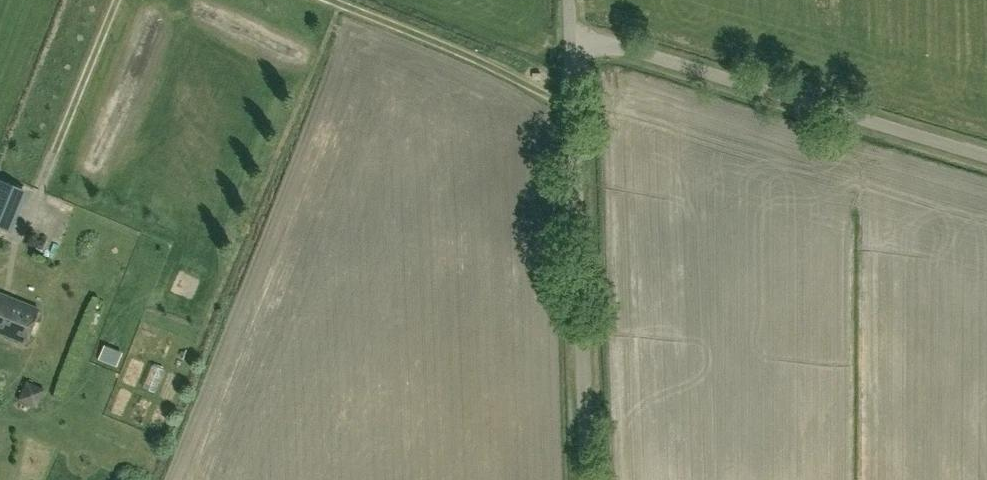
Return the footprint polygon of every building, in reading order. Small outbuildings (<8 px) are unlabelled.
[(23,191),(0,181),(0,227),(7,230),(23,191)] [(23,346),(38,309),(0,293),(0,337),(23,346)] [(35,356),(25,371),(34,378),(45,362),(35,356)] [(26,380),(17,400),(37,409),(45,389),(26,380)]
